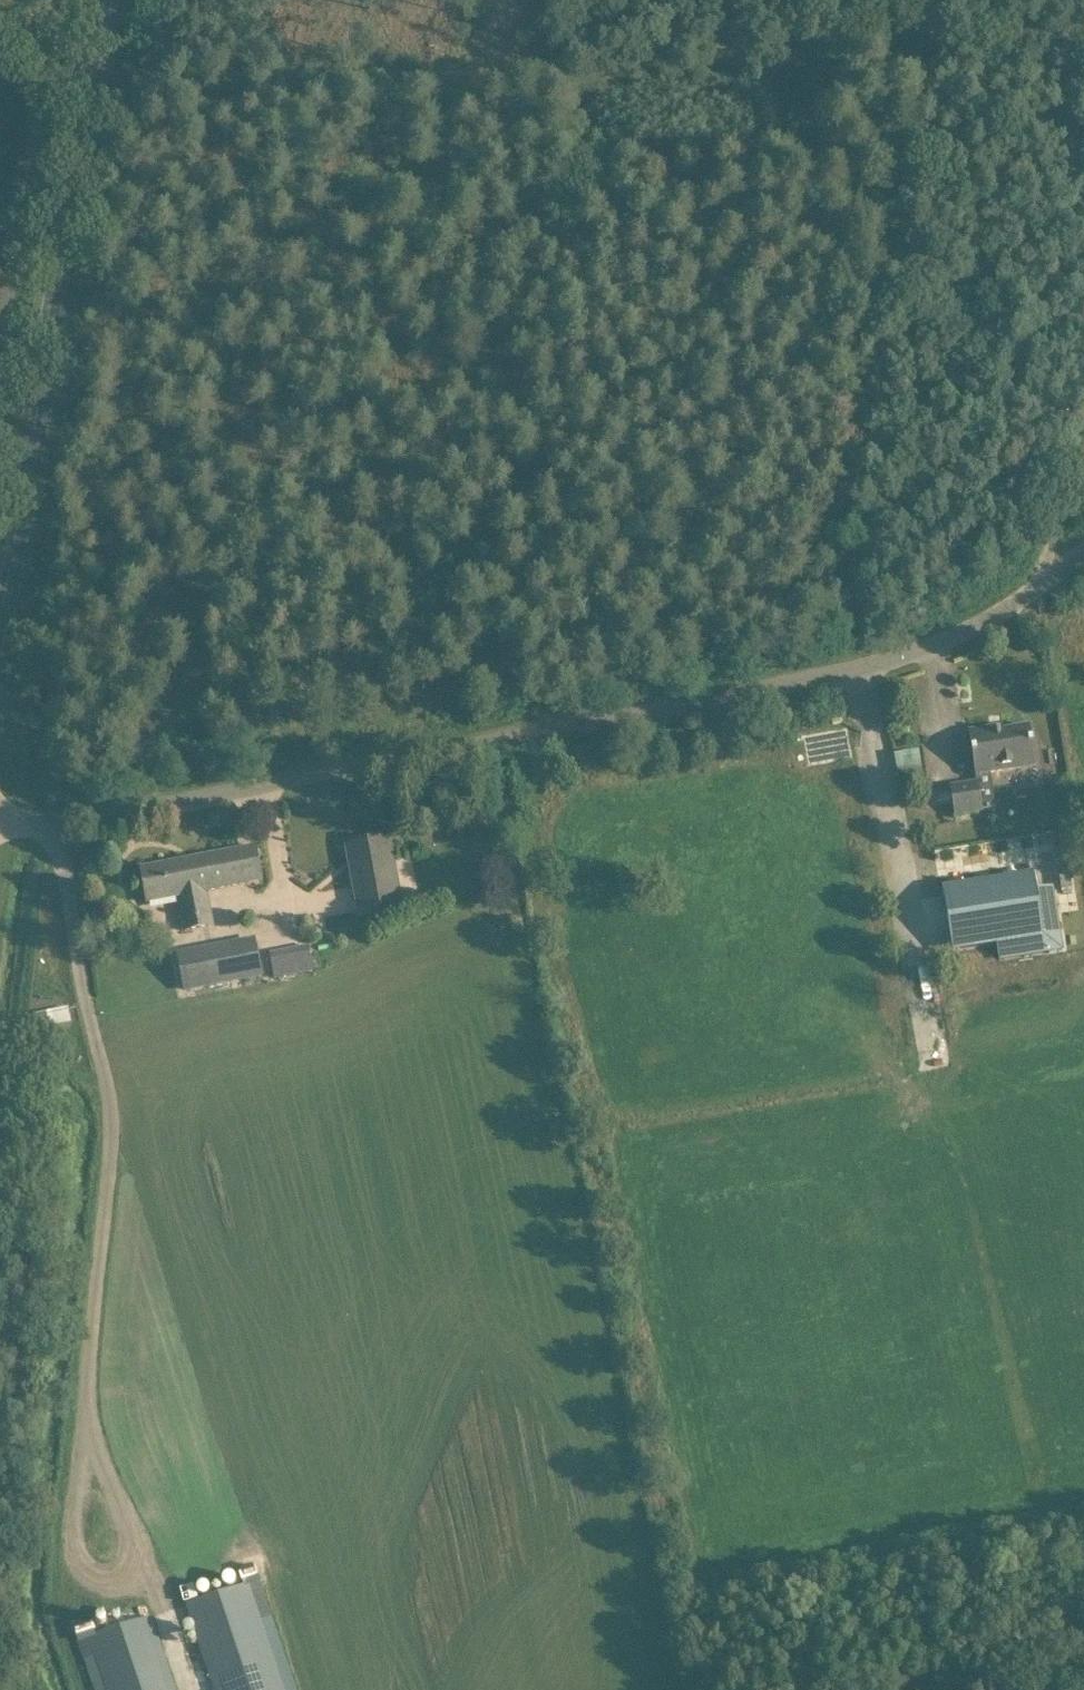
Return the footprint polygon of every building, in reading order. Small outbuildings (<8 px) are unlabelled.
[(1035,767),(1032,749),(1029,727),(993,733),(992,728),(968,732),(975,776),(976,776),(977,783),(950,787),(954,816),(995,809),(989,774),(1035,767)] [(898,777),(918,776),(916,753),(896,754),(898,777)] [(346,846),(350,867),(358,910),(402,902),(389,837),(346,846)] [(1064,838),(1054,839),(1062,892),(1072,890),(1064,838)] [(148,904),(169,900),(179,898),(185,932),(214,926),(208,892),(262,881),(255,846),(141,869),(148,904)] [(1033,875),(943,890),(953,951),(997,944),(1000,961),(1063,951),(1055,903),(1038,906),(1033,875)] [(200,948),(208,988),(263,977),(255,937),(200,948)] [(273,964),(276,979),(317,972),(314,957),(273,964)] [(48,1012),(36,1014),(39,1029),(51,1027),(48,1012)] [(253,1566),(241,1570),(242,1573),(239,1574),(242,1582),(244,1581),(246,1585),(190,1604),(219,1689),(295,1689),(253,1566)] [(152,1616),(95,1636),(93,1631),(96,1631),(93,1623),(90,1624),(90,1621),(74,1626),(95,1689),(177,1689),(152,1616)]
